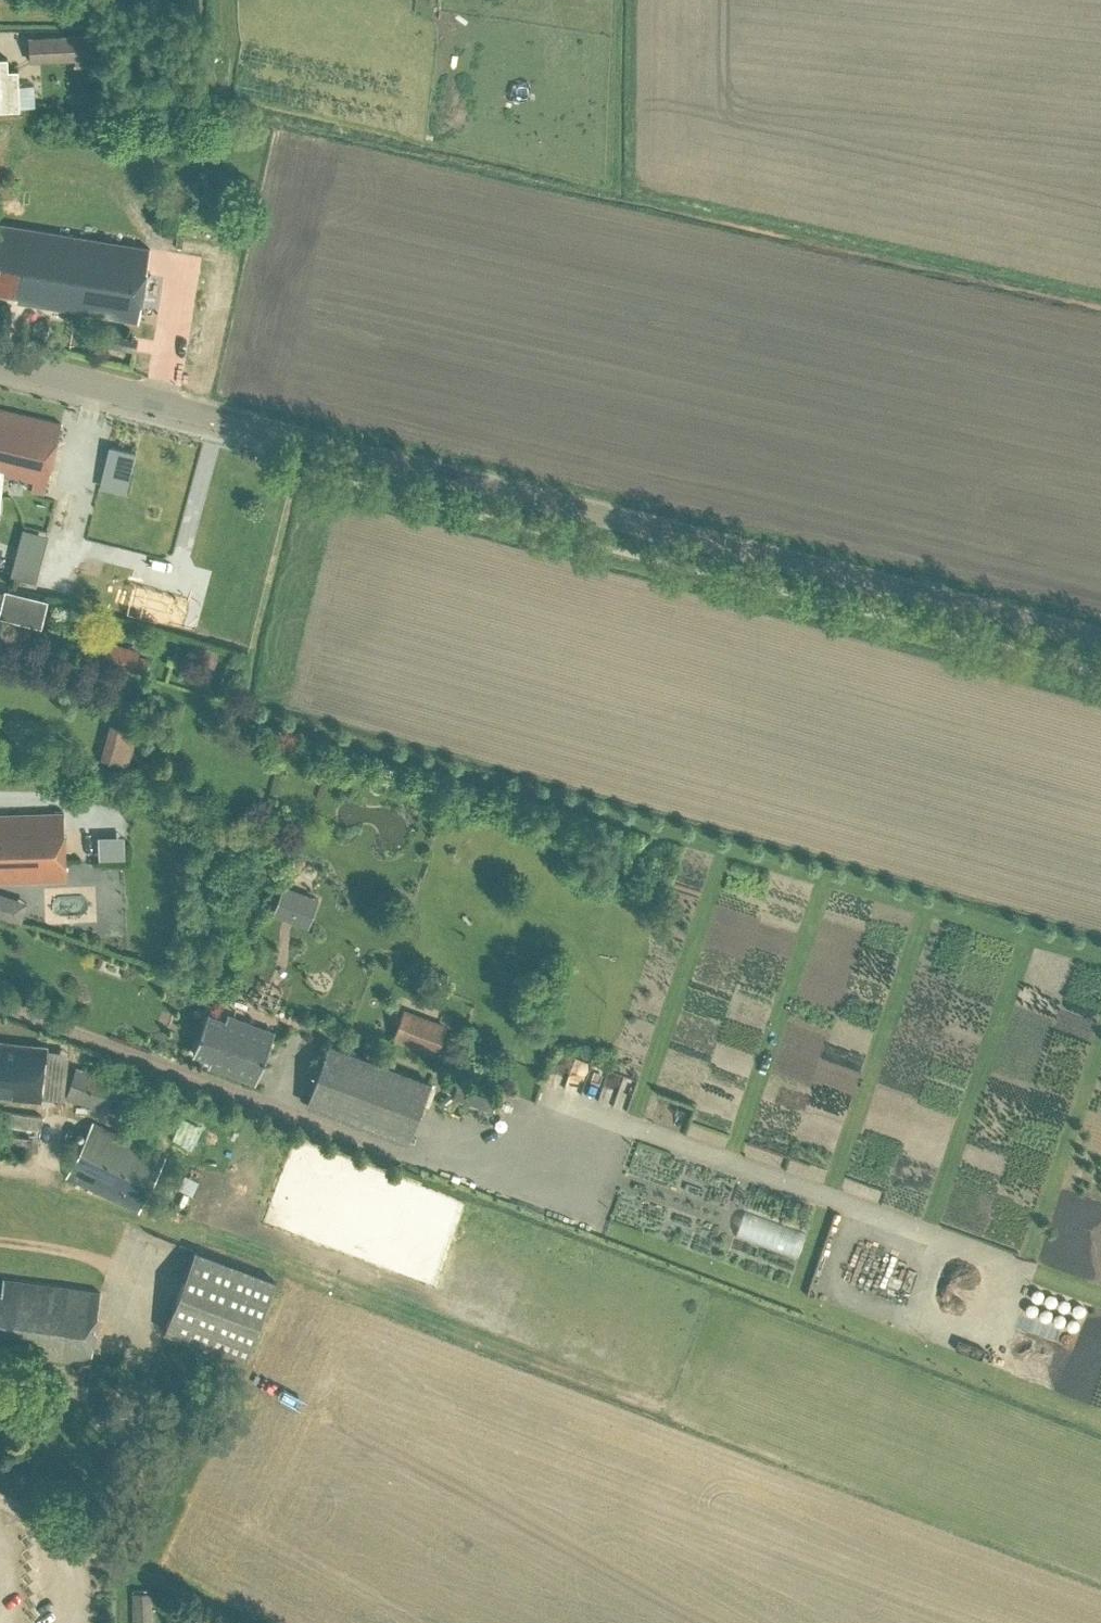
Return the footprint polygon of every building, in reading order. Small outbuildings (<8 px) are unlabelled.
[(30,37),(31,60),(76,58),(76,66),(96,65),(95,34),(30,37)] [(20,108),(19,68),(9,69),(8,57),(0,57),(0,109),(20,108)] [(17,294),(16,300),(139,320),(151,247),(0,223),(0,292),(17,294)] [(34,480),(32,489),(44,492),(61,422),(0,407),(0,472),(34,480)] [(96,488),(123,491),(127,447),(100,445),(96,488)] [(17,526),(5,573),(30,580),(42,532),(17,526)] [(7,591),(0,590),(0,608),(2,609),(1,615),(42,626),(49,599),(7,589),(7,591)] [(140,648),(107,639),(101,661),(134,670),(134,668),(145,671),(149,655),(139,653),(140,648)] [(137,729),(110,722),(101,756),(128,763),(137,729)] [(11,878),(11,880),(67,878),(64,811),(0,813),(0,878),(11,878)] [(91,835),(92,859),(119,857),(117,833),(91,835)] [(302,921),(310,890),(273,882),(266,913),(302,921)] [(22,899),(0,892),(0,915),(15,920),(22,899)] [(402,1009),(391,1035),(433,1051),(443,1025),(402,1009)] [(209,1013),(194,1053),(210,1059),(208,1064),(254,1081),(274,1030),(228,1012),(225,1019),(209,1013)] [(0,1040),(0,1093),(40,1098),(45,1045),(0,1040)] [(333,1043),(310,1104),(406,1140),(429,1079),(333,1043)] [(78,1064),(67,1096),(125,1116),(136,1084),(78,1064)] [(166,1154),(93,1119),(65,1176),(138,1211),(166,1154)] [(195,1249),(164,1330),(246,1360),(276,1279),(195,1249)] [(20,1345),(19,1352),(90,1362),(101,1290),(4,1276),(2,1291),(0,1291),(0,1343),(20,1345)] [(150,1591),(132,1592),(133,1622),(152,1622),(150,1591)]
